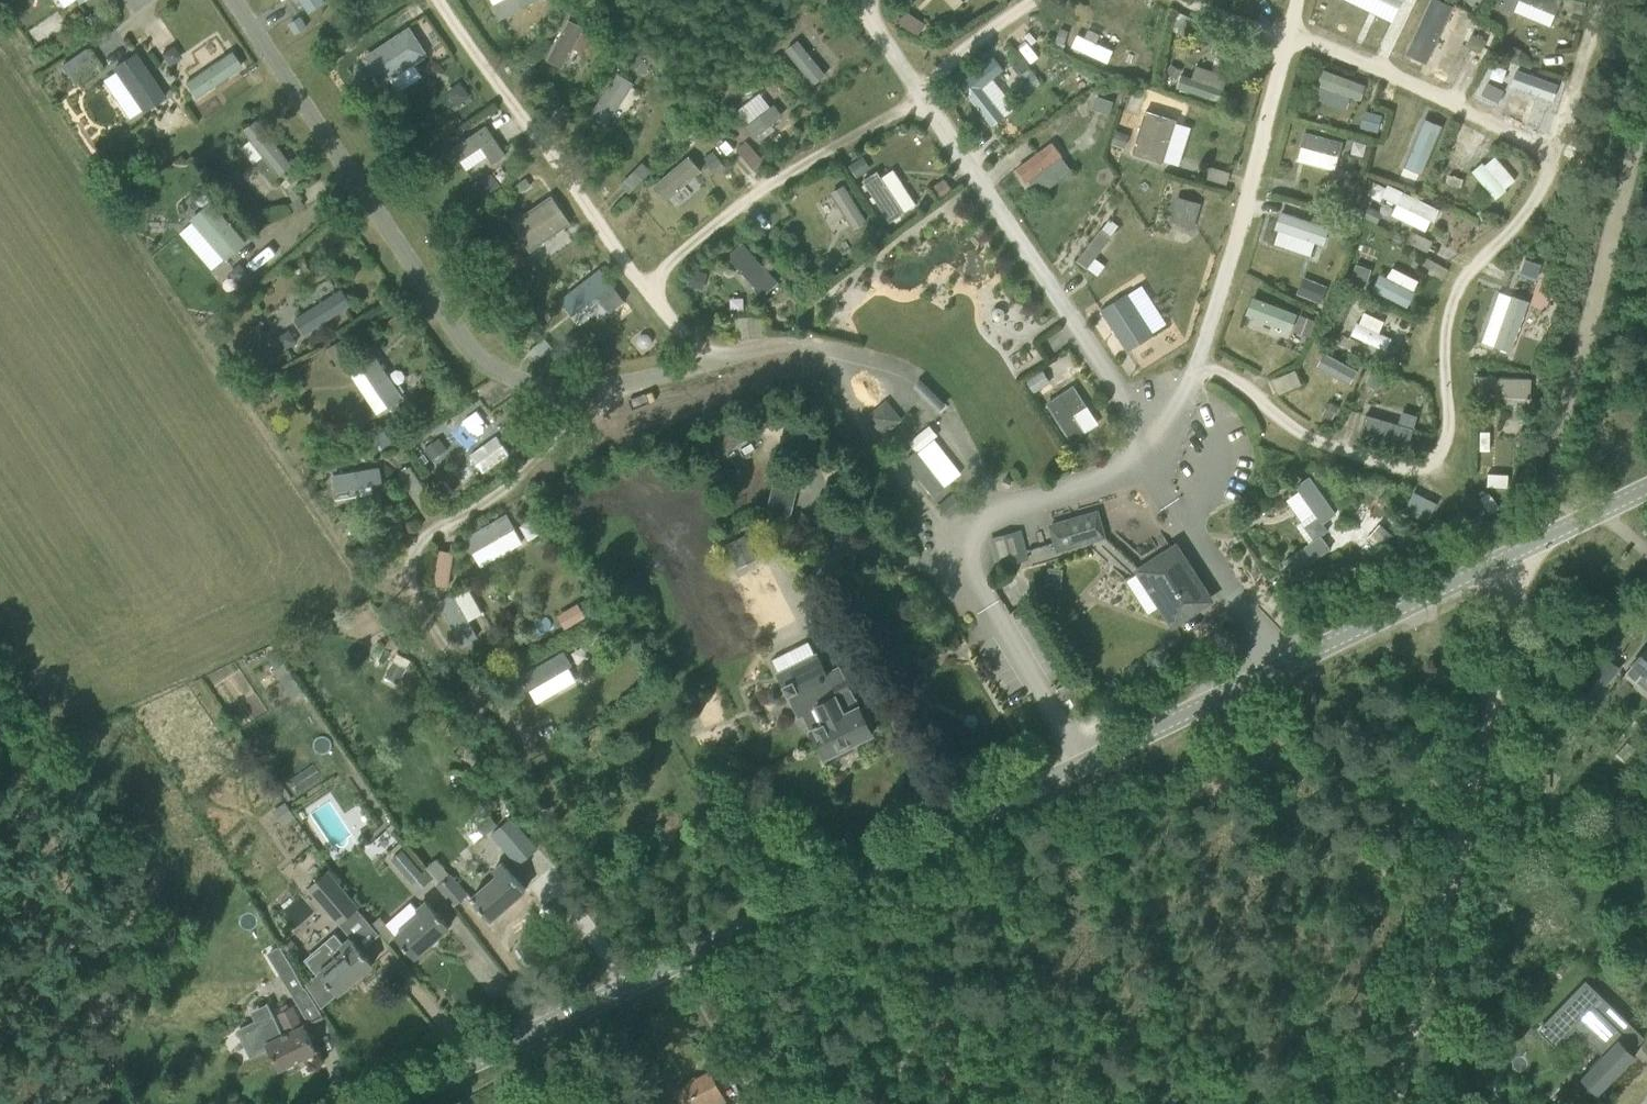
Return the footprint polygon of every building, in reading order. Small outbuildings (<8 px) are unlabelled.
[(309,13),(328,1),(328,0),(302,0),(309,13)] [(545,0),(493,0),(499,16),(545,0)] [(957,10),(967,0),(948,0),(957,10)] [(1426,0),(1398,0),(1420,12),(1426,0)] [(1405,54),(1427,64),(1453,6),(1441,0),(1430,0),(1405,54)] [(1501,7),(1513,12),(1514,11),(1518,0),(1504,0),(1501,7)] [(1555,14),(1561,0),(1522,0),(1555,14)] [(905,11),(898,23),(917,36),(925,24),(905,11)] [(1178,13),(1171,30),(1185,35),(1192,19),(1178,13)] [(550,59),(572,69),(579,52),(586,55),(597,30),(567,18),(550,59)] [(425,76),(417,61),(431,53),(416,24),(364,52),(381,84),(393,78),(399,90),(425,76)] [(1106,66),(1115,49),(1080,30),(1071,47),(1106,66)] [(1476,35),(1470,48),(1481,53),(1486,40),(1476,35)] [(638,36),(628,45),(637,55),(647,46),(638,36)] [(811,85),(826,76),(803,37),(788,46),(811,85)] [(1507,44),(1502,56),(1515,62),(1520,50),(1507,44)] [(86,47),(61,65),(69,76),(94,58),(86,47)] [(200,99),(246,66),(233,48),(187,81),(200,99)] [(135,53),(112,69),(142,113),(165,97),(135,53)] [(639,57),(630,65),(639,76),(648,68),(639,57)] [(993,57),(957,85),(968,98),(968,97),(991,126),(1004,116),(981,87),(1003,70),(993,57)] [(1193,76),(1182,73),(1178,87),(1222,100),(1230,73),(1197,64),(1193,76)] [(1516,69),(1510,85),(1552,101),(1558,84),(1516,69)] [(619,70),(591,113),(607,124),(636,81),(619,70)] [(1324,70),(1321,86),(1364,96),(1368,79),(1324,70)] [(1131,149),(1179,167),(1194,125),(1184,122),(1191,103),(1152,89),(1131,149)] [(765,90),(737,107),(755,136),(783,118),(765,90)] [(1096,96),(1092,108),(1108,114),(1113,101),(1096,96)] [(1375,114),(1364,122),(1375,135),(1385,126),(1375,114)] [(246,128),(252,139),(243,144),(255,163),(267,156),(278,174),(292,165),(263,117),(246,128)] [(1412,154),(1430,162),(1446,125),(1428,117),(1412,154)] [(496,162),(509,153),(489,122),(451,147),(467,170),(490,154),(496,162)] [(1304,131),(1300,162),(1339,168),(1344,137),(1304,131)] [(1029,183),(1066,155),(1053,139),(1017,167),(1029,183)] [(749,145),(739,155),(751,167),(761,158),(749,145)] [(654,184),(668,200),(705,170),(691,153),(654,184)] [(1495,153),(1472,173),(1496,199),(1519,179),(1495,153)] [(865,155),(852,164),(861,179),(875,170),(865,155)] [(892,163),(866,180),(892,220),(918,203),(892,163)] [(1448,175),(1446,183),(1460,187),(1462,180),(1448,175)] [(1375,176),(1364,198),(1430,230),(1441,207),(1375,176)] [(841,189),(829,197),(852,234),(865,225),(841,189)] [(533,250),(573,221),(552,192),(513,220),(533,250)] [(1172,221),(1198,226),(1203,200),(1177,195),(1172,221)] [(1335,196),(1332,205),(1342,209),(1346,199),(1335,196)] [(299,197),(286,205),(291,213),(304,204),(299,197)] [(212,199),(190,219),(227,260),(249,240),(212,199)] [(1311,241),(1325,246),(1332,226),(1282,209),(1272,239),(1308,251),(1311,241)] [(1100,229),(1076,260),(1097,275),(1105,266),(1095,258),(1111,237),(1110,237),(1118,225),(1109,218),(1101,229),(1100,229)] [(729,255),(765,295),(781,281),(745,241),(729,255)] [(828,256),(817,262),(823,274),(834,268),(828,256)] [(1524,260),(1519,275),(1535,280),(1541,265),(1524,260)] [(239,263),(228,272),(237,283),(249,274),(239,263)] [(1395,265),(1390,275),(1383,272),(1374,288),(1409,306),(1423,280),(1395,265)] [(692,268),(687,284),(699,288),(703,272),(692,268)] [(1303,276),(1298,294),(1324,301),(1329,283),(1303,276)] [(606,281),(595,288),(601,298),(612,291),(606,281)] [(1127,293),(1101,310),(1127,351),(1153,334),(1152,333),(1127,294),(1127,293)] [(1255,295),(1247,318),(1309,341),(1317,318),(1255,295)] [(1366,308),(1352,333),(1387,353),(1395,339),(1381,330),(1386,320),(1366,308)] [(536,318),(523,327),(531,338),(544,329),(536,318)] [(1348,338),(1345,346),(1355,351),(1358,342),(1348,338)] [(338,340),(327,348),(335,364),(348,355),(338,340)] [(379,353),(350,371),(377,415),(406,398),(379,353)] [(1051,368),(1056,376),(1073,365),(1068,357),(1051,368)] [(1028,379),(1034,391),(1053,381),(1047,369),(1028,379)] [(1298,371),(1276,377),(1280,391),(1302,385),(1298,371)] [(1371,372),(1365,384),(1378,390),(1384,378),(1371,372)] [(1494,390),(1531,392),(1531,376),(1494,375),(1494,390)] [(1084,408),(1072,386),(1045,403),(1069,444),(1084,435),(1072,416),(1084,408)] [(885,402),(868,416),(883,433),(899,419),(885,402)] [(1330,402),(1323,414),(1331,419),(1338,406),(1330,402)] [(463,418),(470,432),(487,423),(479,410),(463,418)] [(1361,429),(1409,445),(1415,427),(1367,412),(1361,429)] [(921,453),(910,461),(936,495),(965,473),(941,442),(945,439),(933,424),(912,440),(921,453)] [(722,453),(746,437),(738,426),(714,442),(722,453)] [(384,430),(369,440),(376,451),(391,441),(384,430)] [(485,473),(512,453),(497,433),(470,453),(485,473)] [(426,446),(435,461),(452,450),(443,435),(426,446)] [(338,501),(386,489),(380,463),(331,474),(338,501)] [(1487,473),(1487,486),(1507,487),(1508,474),(1487,473)] [(1335,516),(1310,477),(1295,487),(1316,519),(1304,528),(1313,540),(1281,564),(1292,578),(1330,551),(1320,537),(1327,532),(1322,525),(1335,516)] [(1068,523),(1067,521),(1050,526),(1057,549),(1103,536),(1096,512),(1085,515),(1086,518),(1068,523)] [(465,534),(480,565),(525,544),(510,513),(465,534)] [(1028,557),(1021,530),(992,537),(999,565),(1028,557)] [(736,566),(759,557),(749,532),(726,541),(736,566)] [(434,583),(449,585),(456,550),(440,547),(434,583)] [(1147,613),(1161,603),(1173,623),(1200,606),(1187,587),(1192,584),(1182,569),(1187,566),(1174,547),(1125,579),(1147,613)] [(765,627),(787,616),(764,567),(742,578),(765,627)] [(471,620),(484,614),(469,584),(438,599),(462,645),(479,636),(471,620)] [(566,627),(587,614),(579,601),(558,614),(566,627)] [(1625,673),(1635,682),(1642,674),(1646,677),(1646,647),(1625,673)] [(538,703),(581,680),(564,649),(521,672),(538,703)] [(842,711),(813,652),(777,672),(797,712),(813,704),(822,721),(810,727),(825,758),(850,745),(849,743),(872,732),(858,703),(842,711)] [(1619,668),(1605,657),(1588,677),(1602,688),(1619,668)] [(491,816),(477,826),(484,835),(498,825),(491,816)] [(511,816),(491,834),(518,865),(538,848),(511,816)] [(430,880),(422,870),(421,871),(403,848),(391,858),(417,890),(430,880)] [(422,870),(430,880),(432,878),(453,905),(468,893),(451,872),(449,874),(436,859),(422,870)] [(470,897),(475,902),(490,919),(525,888),(501,861),(491,870),(495,875),(470,897)] [(328,873),(309,889),(339,923),(358,907),(328,873)] [(449,926),(435,909),(425,899),(414,909),(418,914),(395,935),(400,940),(414,957),(449,926)] [(373,963),(362,950),(351,937),(341,945),(334,936),(308,959),(337,993),(373,963)] [(293,966),(281,973),(281,974),(308,1019),(321,1011),(304,985),(303,985),(293,967),(293,966)] [(1636,1054),(1628,1047),(1640,1034),(1585,980),(1551,1016),(1569,1033),(1576,1026),(1604,1052),(1580,1077),(1597,1094),(1636,1054)] [(259,1047),(268,1043),(271,1049),(280,1069),(316,1051),(306,1031),(295,1006),(277,1014),(285,1034),(283,1035),(274,1015),(241,1031),(251,1051),(259,1047)] [(719,1091),(709,1072),(675,1090),(682,1103),(702,1103),(704,1103),(726,1103),(719,1091)]
